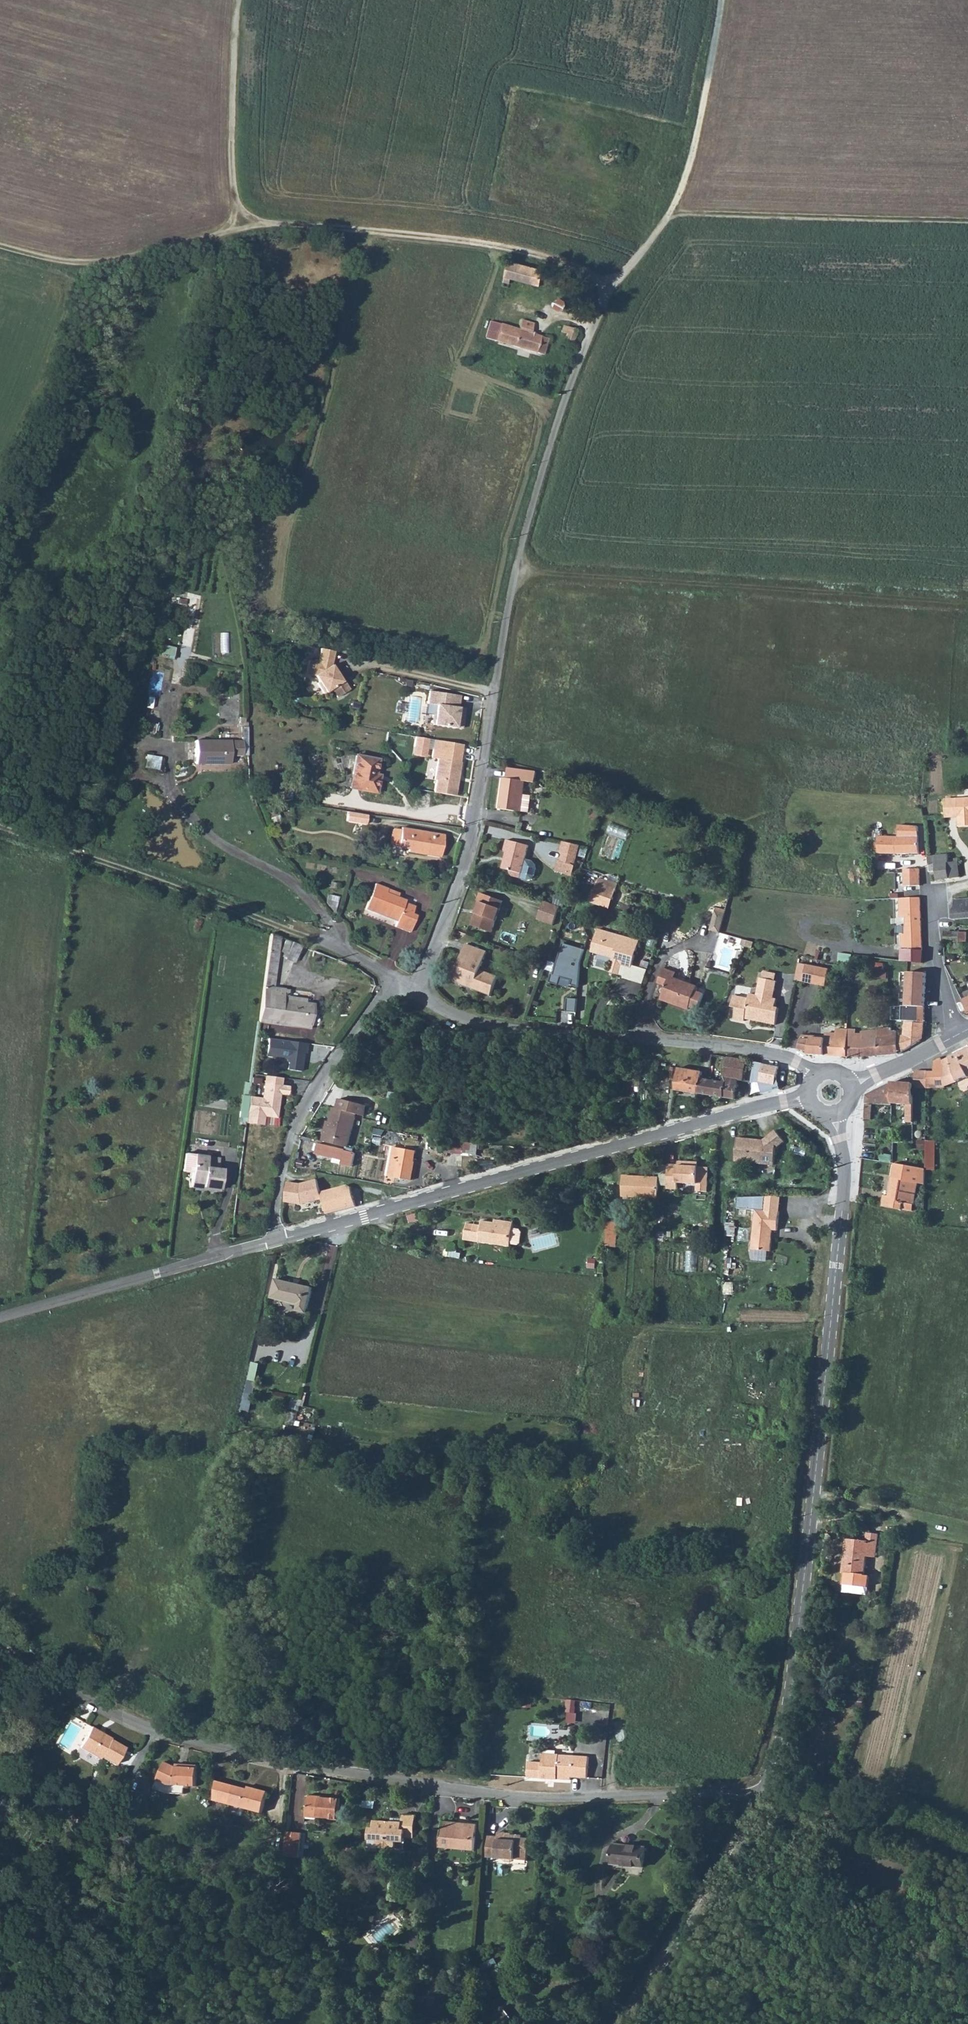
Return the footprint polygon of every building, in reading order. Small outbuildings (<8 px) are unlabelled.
[(540,288),(544,273),(509,263),(503,284),(510,286),(511,280),(540,288)] [(130,294),(133,286),(127,283),(124,291),(130,294)] [(568,308),(569,308),(589,315),(592,297),(571,290),(570,297),(569,296),(568,296),(566,295),(565,296),(564,296),(563,296),(562,297),(561,298),(560,300),(560,301),(560,302),(560,304),(560,305),(561,306),(562,307),(563,308),(564,308),(566,309),(567,309),(568,308)] [(518,329),(500,324),(495,341),(543,355),(548,339),(530,334),(533,324),(520,320),(518,329)] [(490,321),(485,338),(495,341),(500,324),(490,321)] [(572,343),(576,330),(563,326),(561,332),(567,334),(564,341),(572,343)] [(221,401),(230,390),(227,387),(217,398),(221,401)] [(157,644),(155,653),(173,657),(175,648),(157,644)] [(317,663),(308,661),(306,674),(315,676),(318,682),(317,684),(323,694),(331,689),(337,698),(349,690),(338,675),(331,665),(334,652),(320,649),(317,663)] [(147,690),(145,709),(153,710),(154,691),(147,690)] [(433,725),(461,729),(465,709),(458,708),(460,696),(429,691),(427,704),(436,706),(435,712),(432,714),(431,722),(433,725)] [(142,722),(140,731),(154,734),(155,725),(142,722)] [(426,757),(429,739),(416,737),(412,755),(426,757)] [(436,780),(434,792),(455,796),(458,780),(456,780),(456,775),(459,773),(464,743),(435,739),(431,756),(438,758),(434,780),(436,780)] [(195,741),(195,764),(230,764),(230,756),(242,756),(242,741),(195,741)] [(154,757),(147,756),(146,768),(159,769),(160,759),(154,757)] [(354,774),(351,788),(375,793),(378,779),(374,779),(377,760),(355,756),(352,774),(354,774)] [(529,813),(531,796),(523,794),(525,781),(535,783),(536,773),(508,769),(507,779),(504,778),(500,809),(529,813)] [(957,799),(958,817),(959,827),(967,826),(967,798),(957,799)] [(945,799),(946,818),(958,817),(957,799),(945,799)] [(277,804),(270,805),(274,827),(281,824),(277,804)] [(919,827),(898,826),(898,837),(878,837),(878,854),(919,854),(919,827)] [(407,852),(425,855),(426,850),(441,853),(444,835),(401,828),(400,830),(394,829),(392,831),(389,846),(408,849),(407,852)] [(514,876),(520,878),(529,846),(507,840),(504,850),(507,851),(503,869),(510,871),(510,872),(510,873),(511,874),(511,875),(512,875),(512,876),(513,876),(514,876)] [(580,846),(563,841),(560,852),(563,853),(560,861),(575,865),(580,846)] [(948,855),(928,857),(930,872),(936,871),(937,880),(959,877),(957,859),(954,859),(955,862),(949,863),(948,855)] [(534,871),(536,860),(528,858),(525,869),(534,871)] [(575,865),(560,861),(559,869),(573,872),(575,865)] [(919,869),(904,869),(905,923),(921,925),(919,869)] [(610,908),(618,885),(599,878),(596,888),(591,901),(610,908)] [(375,884),(365,909),(378,914),(379,910),(398,917),(395,927),(410,932),(416,916),(412,914),(415,906),(397,900),(398,898),(386,893),(387,889),(375,884)] [(477,913),(473,926),(492,933),(503,901),(481,893),(478,901),(481,902),(478,909),(481,910),(479,914),(477,913)] [(967,919),(967,899),(954,900),(955,920),(967,919)] [(553,925),(560,907),(544,901),(537,919),(553,925)] [(503,906),(500,915),(507,918),(511,909),(503,906)] [(720,933),(725,914),(716,911),(710,930),(720,933)] [(921,925),(905,923),(905,938),(921,940),(921,925)] [(621,965),(632,968),(639,942),(621,936),(620,941),(603,936),(605,931),(599,930),(592,952),(599,954),(598,958),(613,962),(610,972),(618,975),(621,965)] [(945,932),(945,942),(967,943),(967,932),(945,932)] [(279,938),(270,934),(260,1018),(310,1025),(311,1025),(313,1004),(283,1000),(285,989),(269,987),(269,984),(273,984),(279,938)] [(921,940),(905,938),(905,949),(922,950),(921,940)] [(285,940),(281,952),(287,955),(285,959),(294,963),(300,946),(285,940)] [(964,944),(951,943),(951,953),(964,953),(964,944)] [(563,944),(554,975),(552,974),(550,983),(559,986),(561,977),(573,981),(571,985),(579,988),(581,964),(585,950),(563,944)] [(466,945),(455,973),(457,974),(461,983),(465,981),(474,984),(472,988),(491,995),(498,977),(480,971),(487,952),(466,945)] [(301,948),(295,964),(316,973),(323,956),(301,948)] [(901,949),(902,961),(923,963),(922,950),(905,949),(901,949)] [(799,963),(795,980),(803,982),(806,965),(799,963)] [(806,965),(803,982),(826,987),(829,969),(806,965)] [(664,969),(658,983),(666,986),(661,1000),(689,1010),(692,1001),(694,1001),(696,1001),(697,1001),(698,1000),(699,999),(699,998),(700,997),(699,996),(699,994),(698,994),(697,993),(695,993),(698,987),(674,978),(676,973),(664,969)] [(764,972),(763,979),(775,981),(776,974),(764,972)] [(907,972),(907,989),(926,990),(926,973),(907,972)] [(734,996),(732,1007),(737,1008),(734,1019),(745,1021),(746,1016),(752,1018),(752,1020),(776,1025),(779,1008),(775,1007),(777,999),(773,998),(777,981),(775,981),(763,979),(761,978),(757,995),(750,994),(749,999),(734,996)] [(907,989),(906,1007),(925,1007),(926,990),(907,989)] [(578,999),(568,999),(567,1012),(577,1013),(578,999)] [(906,1007),(905,1022),(924,1023),(926,1007),(925,1007),(906,1007)] [(260,1018),(259,1022),(310,1029),(310,1025),(260,1018)] [(921,1041),(921,1034),(923,1034),(924,1023),(905,1022),(904,1036),(898,1036),(899,1054),(921,1041)] [(848,1029),(847,1057),(874,1056),(899,1054),(898,1036),(897,1036),(897,1031),(892,1032),(892,1028),(879,1029),(862,1032),(862,1030),(848,1029)] [(809,1052),(808,1054),(847,1057),(848,1029),(836,1029),(836,1039),(802,1037),(800,1050),(809,1052)] [(307,1043),(268,1038),(265,1056),(285,1059),(288,1063),(287,1070),(301,1071),(303,1053),(306,1054),(307,1043)] [(942,1061),(941,1059),(934,1062),(934,1072),(927,1072),(927,1088),(945,1087),(945,1086),(967,1077),(967,1049),(942,1061)] [(723,1082),(713,1081),(710,1096),(735,1100),(738,1080),(757,1083),(760,1066),(747,1064),(748,1061),(727,1058),(723,1082)] [(797,1074),(766,1068),(764,1085),(765,1085),(764,1092),(771,1090),(771,1086),(783,1089),(796,1085),(797,1074)] [(676,1090),(710,1096),(713,1081),(701,1078),(702,1072),(679,1069),(676,1090)] [(927,1072),(915,1072),(915,1088),(927,1088),(927,1072)] [(264,1083),(281,1086),(282,1078),(264,1076),(264,1083)] [(893,1082),(892,1083),(892,1104),(907,1104),(906,1122),(914,1123),(913,1084),(893,1082)] [(262,1098),(249,1097),(246,1118),(246,1123),(263,1125),(264,1116),(265,1113),(277,1115),(280,1094),(288,1095),(289,1087),(281,1086),(264,1083),(262,1098)] [(867,1096),(865,1119),(872,1120),(873,1105),(892,1105),(892,1104),(892,1083),(867,1096)] [(246,1118),(249,1097),(242,1096),(240,1117),(246,1118)] [(324,1133),(322,1141),(346,1147),(348,1148),(356,1114),(364,1116),(367,1106),(340,1099),(337,1109),(334,1108),(330,1122),(327,1134),(324,1133)] [(757,1140),(738,1138),(735,1161),(774,1166),(776,1149),(785,1142),(776,1130),(768,1137),(767,1143),(757,1142),(757,1140)] [(938,1140),(918,1138),(917,1147),(927,1147),(926,1168),(935,1169),(938,1140)] [(471,1143),(453,1141),(452,1154),(463,1155),(463,1153),(470,1154),(471,1143)] [(317,1154),(334,1158),(343,1160),(342,1164),(352,1167),(356,1153),(354,1153),(354,1152),(353,1152),(354,1149),(348,1148),(346,1147),(345,1150),(319,1144),(317,1154)] [(394,1147),(389,1173),(396,1174),(395,1177),(411,1180),(416,1151),(394,1147)] [(207,1157),(185,1154),(183,1171),(192,1173),(190,1186),(220,1189),(222,1170),(219,1169),(206,1168),(207,1158),(207,1157)] [(207,1158),(206,1168),(219,1169),(220,1159),(207,1158)] [(669,1165),(668,1189),(678,1189),(678,1183),(697,1184),(697,1191),(708,1192),(709,1167),(692,1167),(692,1162),(678,1162),(678,1165),(669,1165)] [(884,1195),(882,1206),(902,1210),(902,1209),(913,1211),(918,1183),(925,1185),(926,1169),(894,1164),(889,1196),(884,1195)] [(622,1196),(658,1198),(659,1178),(623,1176),(622,1196)] [(301,1184),(288,1183),(285,1202),(303,1205),(323,1199),(321,1193),(317,1179),(301,1184)] [(348,1185),(321,1193),(323,1199),(327,1215),(356,1207),(351,1188),(348,1185)] [(778,1231),(780,1212),(764,1210),(766,1197),(738,1198),(737,1208),(756,1210),(752,1249),(771,1251),(772,1238),(770,1236),(770,1232),(773,1233),(773,1230),(778,1231)] [(520,1243),(522,1232),(520,1230),(513,1229),(514,1222),(505,1221),(505,1226),(495,1224),(495,1223),(482,1221),(482,1226),(467,1224),(465,1240),(510,1247),(511,1244),(518,1245),(520,1243)] [(607,1222),(606,1247),(616,1247),(617,1222),(607,1222)] [(277,1280),(272,1298),(299,1304),(298,1311),(307,1313),(313,1288),(277,1280)] [(248,1378),(244,1408),(252,1409),(255,1379),(248,1378)] [(844,1585),(867,1587),(869,1575),(864,1575),(866,1556),(876,1557),(878,1535),(867,1534),(866,1542),(847,1540),(844,1573),(846,1573),(844,1585)] [(844,1585),(843,1592),(867,1595),(867,1587),(844,1585)] [(532,1707),(533,1699),(524,1698),(523,1707),(532,1707)] [(100,1736),(92,1731),(79,1752),(99,1764),(100,1762),(114,1770),(125,1753),(104,1740),(104,1741),(101,1740),(100,1736)] [(542,1763),(528,1762),(527,1778),(571,1780),(571,1777),(588,1778),(589,1757),(572,1756),(572,1764),(559,1764),(559,1755),(543,1754),(542,1763)] [(174,1770),(165,1765),(156,1784),(157,1784),(164,1789),(172,1791),(181,1791),(194,1792),(197,1773),(184,1773),(174,1770)] [(164,1789),(157,1784),(156,1784),(152,1792),(163,1798),(180,1800),(181,1791),(172,1791),(164,1789)] [(209,1808),(262,1819),(267,1798),(252,1795),(252,1797),(213,1789),(209,1808)] [(307,1825),(339,1830),(342,1807),(309,1803),(307,1825)] [(402,1821),(401,1829),(400,1836),(413,1838),(415,1823),(402,1821)] [(374,1850),(394,1852),(395,1848),(403,1849),(404,1844),(412,1845),(413,1838),(400,1836),(401,1829),(374,1825),(373,1833),(369,1832),(367,1846),(374,1847),(374,1850)] [(471,1832),(436,1830),(435,1856),(469,1859),(471,1832)] [(300,1843),(285,1841),(283,1855),(298,1857),(300,1843)] [(510,1869),(521,1869),(522,1848),(512,1848),(513,1844),(502,1844),(502,1848),(482,1847),(482,1868),(496,1868),(499,1874),(506,1874),(510,1869)] [(283,1855),(282,1865),(297,1867),(298,1857),(283,1855)] [(615,1876),(645,1877),(647,1858),(615,1857),(615,1876)] [(346,1953),(342,1961),(354,1966),(357,1958),(346,1953)]
